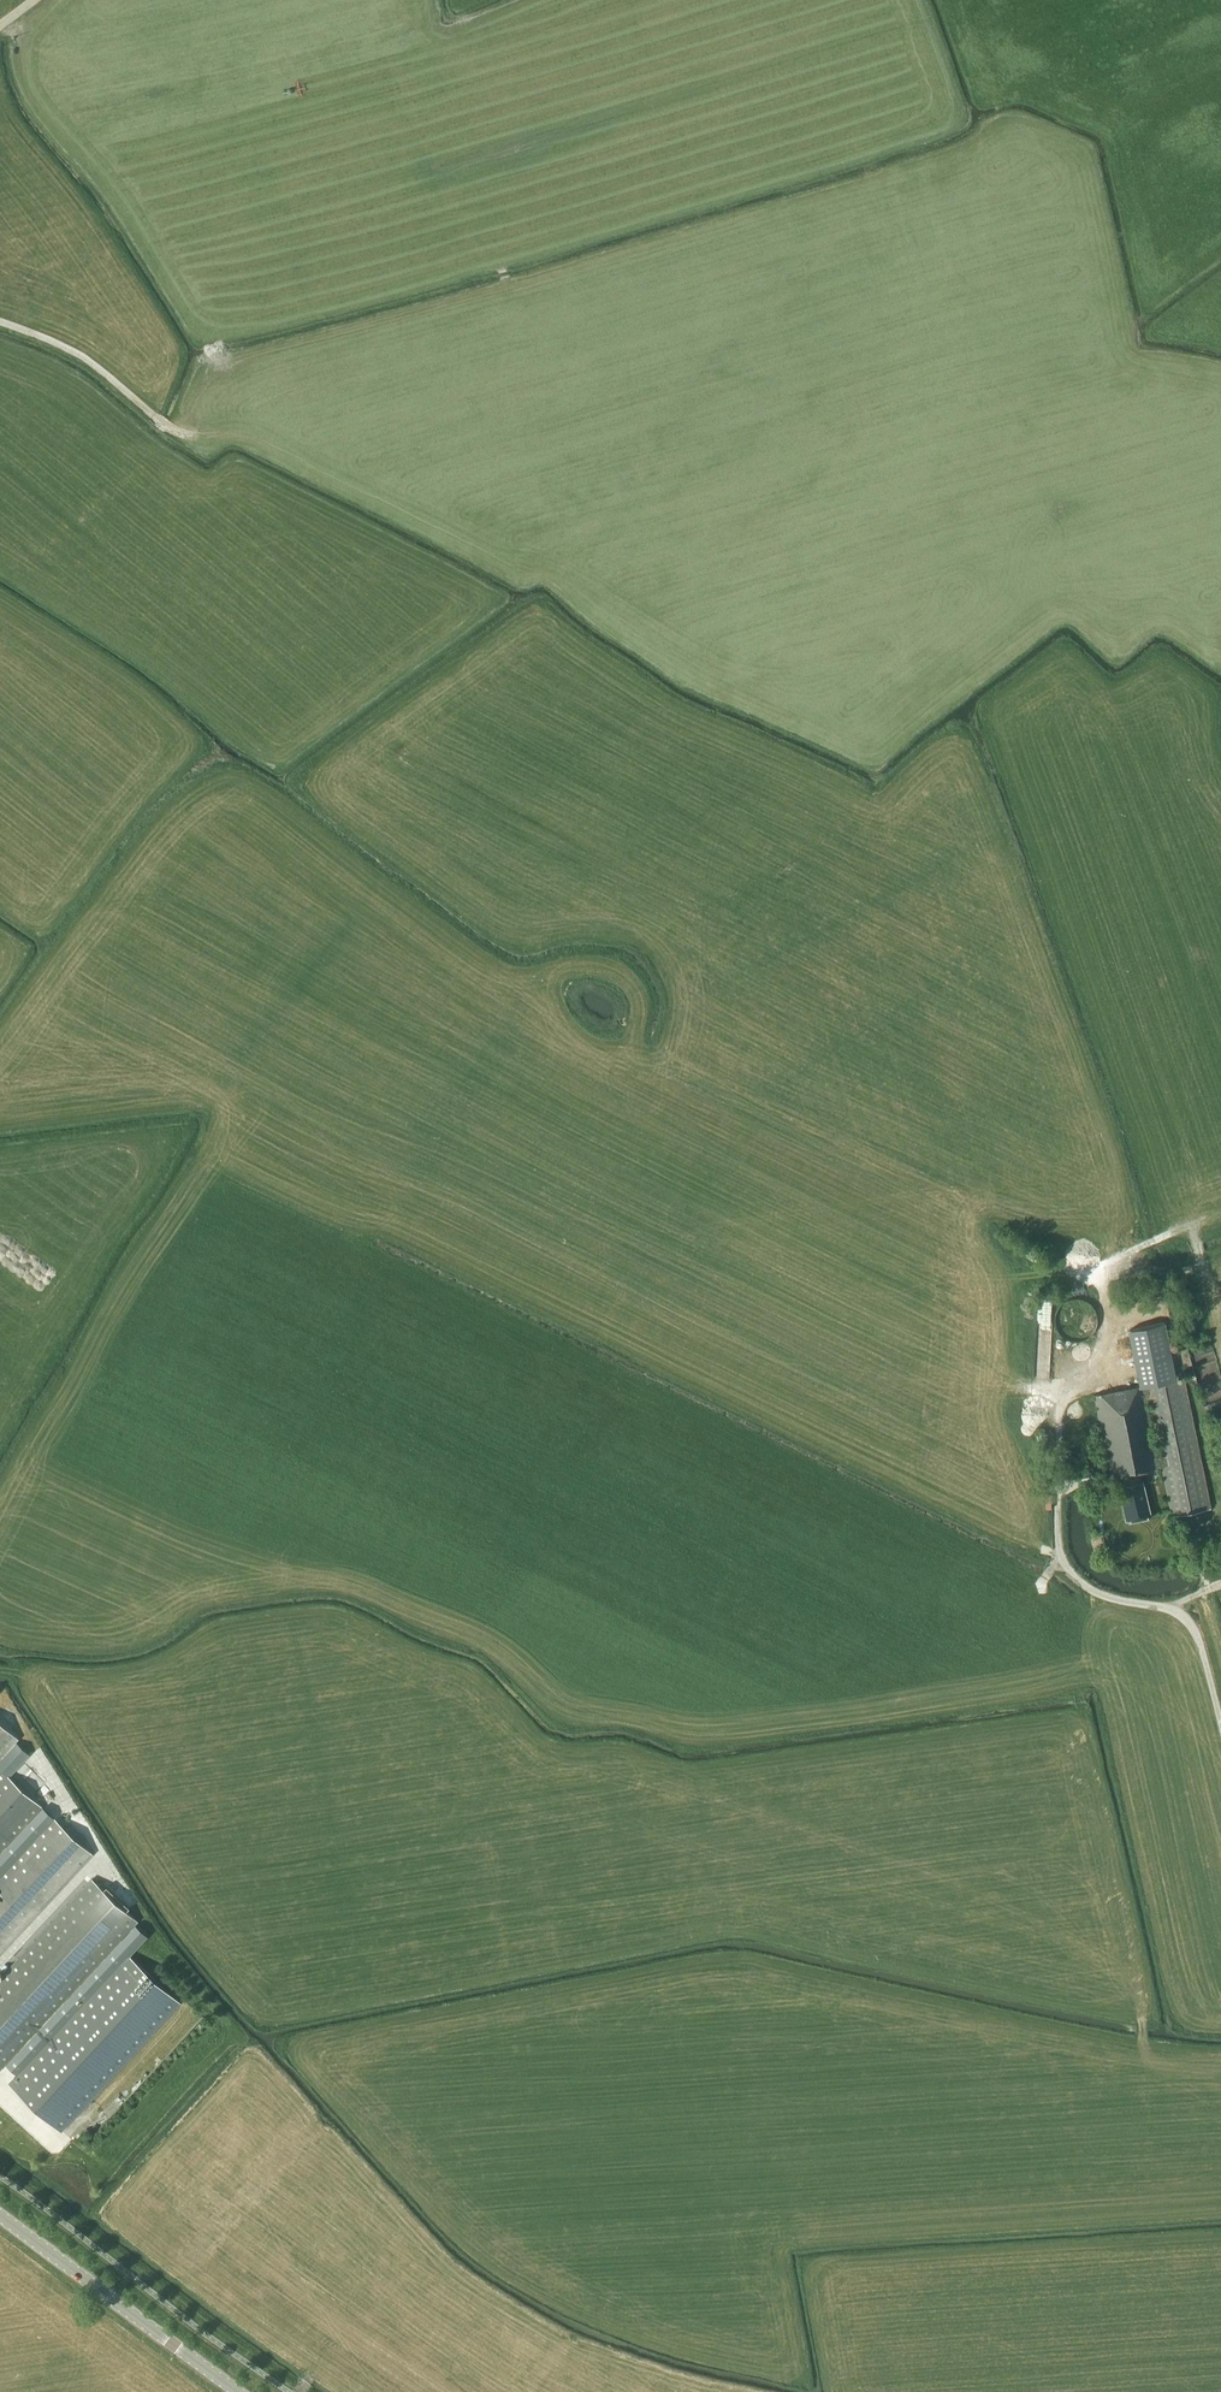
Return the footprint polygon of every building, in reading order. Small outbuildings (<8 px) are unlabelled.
[(1055,1323),(1057,1330),(1061,1335),(1066,1340),(1073,1342),(1080,1342),(1086,1340),(1092,1336),(1096,1331),(1099,1324),(1099,1318),(1097,1311),(1094,1306),(1088,1301),(1082,1299),(1075,1298),(1069,1300),(1063,1303),(1058,1309),(1055,1316),(1055,1323)] [(1110,1476),(1117,1475),(1126,1519),(1151,1514),(1147,1495),(1141,1470),(1162,1465),(1173,1515),(1211,1507),(1184,1377),(1176,1378),(1165,1325),(1130,1331),(1141,1386),(1094,1395),(1110,1476)] [(19,1738),(9,1730),(14,1724),(0,1711),(0,1758),(19,1738)] [(43,1806),(31,1795),(37,1790),(21,1776),(16,1781),(2,1768),(0,1770),(0,1851),(43,1806)] [(91,1852),(82,1844),(88,1838),(70,1822),(65,1828),(52,1816),(0,1874),(0,1952),(91,1852)] [(138,1920),(127,1910),(129,1908),(106,1887),(103,1890),(91,1878),(0,1976),(0,2069),(138,1920)] [(64,2012),(69,2016),(10,2080),(64,2130),(183,2001),(129,1951),(85,2000),(80,1995),(64,2012)]
